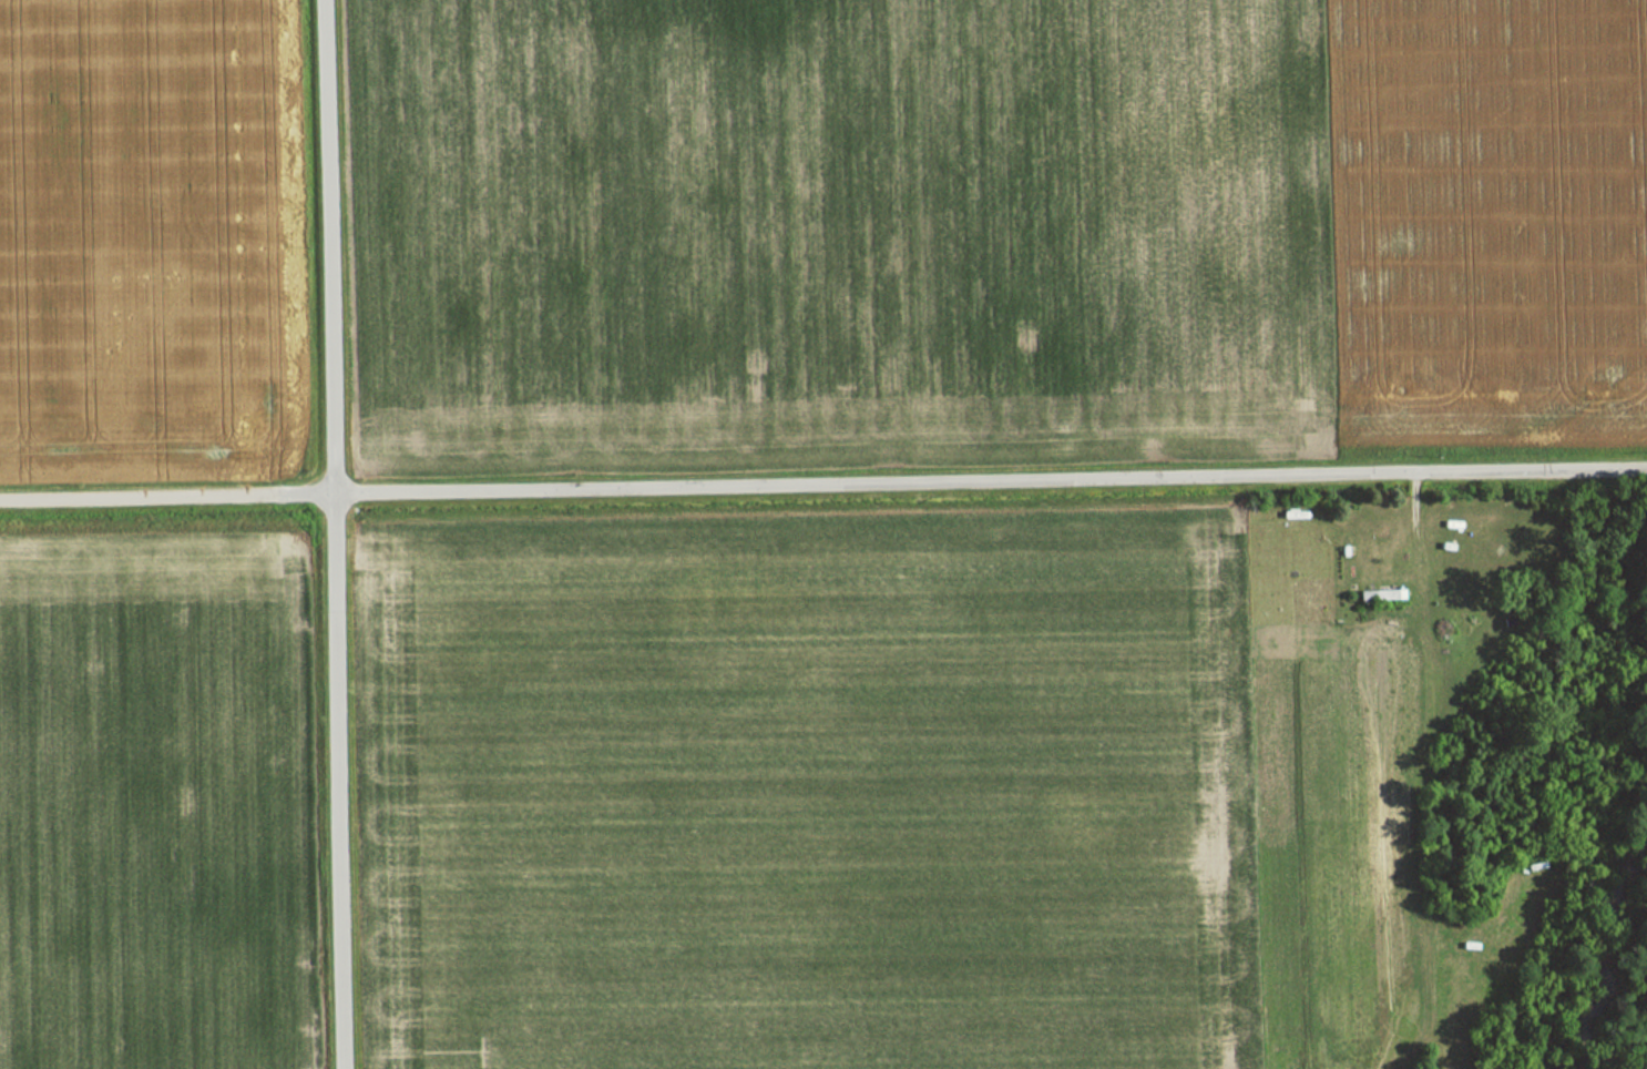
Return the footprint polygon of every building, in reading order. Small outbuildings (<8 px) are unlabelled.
[(1354,601),(1402,599),(1401,589),(1354,590),(1354,601)]
